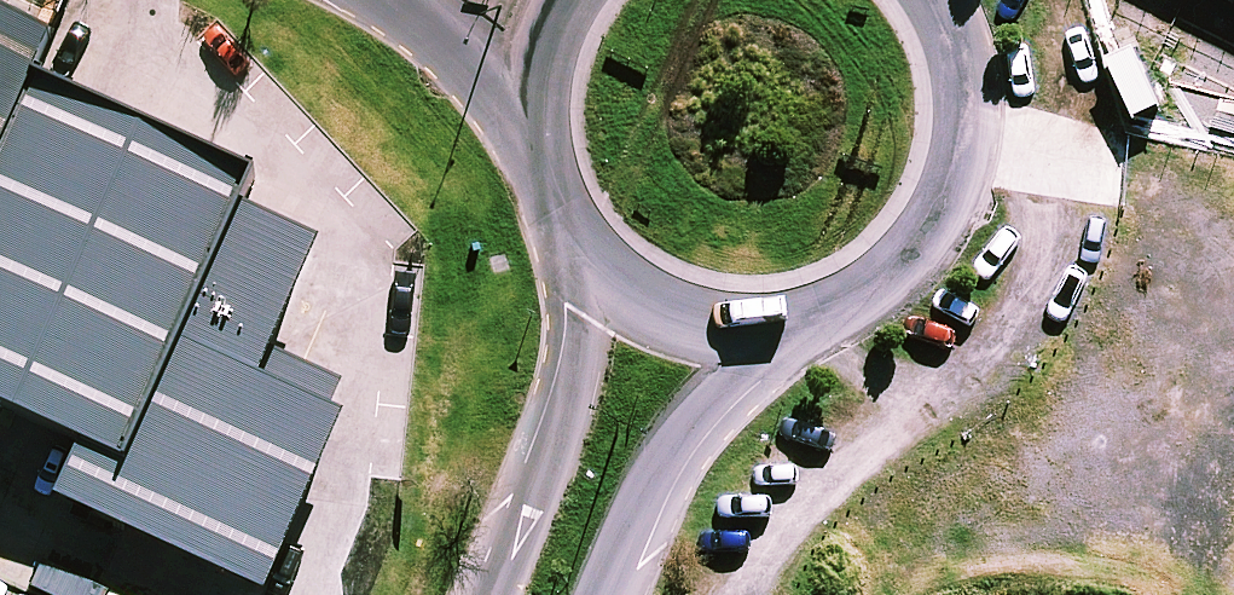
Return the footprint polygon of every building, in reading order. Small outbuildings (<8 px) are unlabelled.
[(0,9),(0,136),(29,70),(47,29),(0,9)] [(29,70),(0,136),(0,387),(70,417),(37,493),(269,594),(362,381),(266,339),(317,223),(243,191),(254,168),(29,70)]
